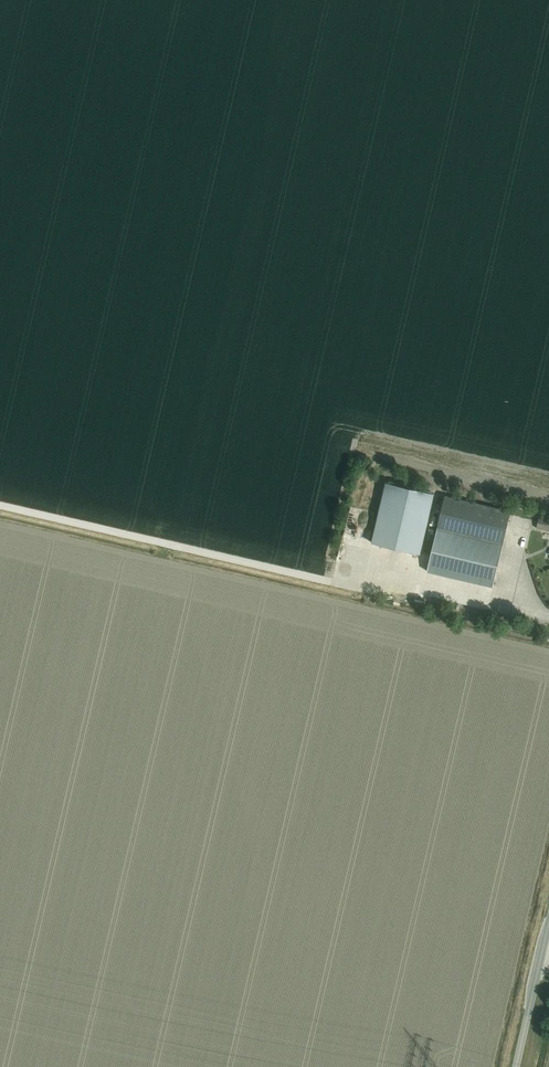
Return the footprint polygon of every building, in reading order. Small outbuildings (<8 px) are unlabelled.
[(435,494),(388,483),(374,542),(421,553),(435,494)] [(510,511),(445,496),(438,526),(503,542),(510,511)] [(538,529),(544,530),(547,518),(539,517),(536,528),(538,529)] [(503,542),(438,526),(427,572),(493,587),(503,542)]
